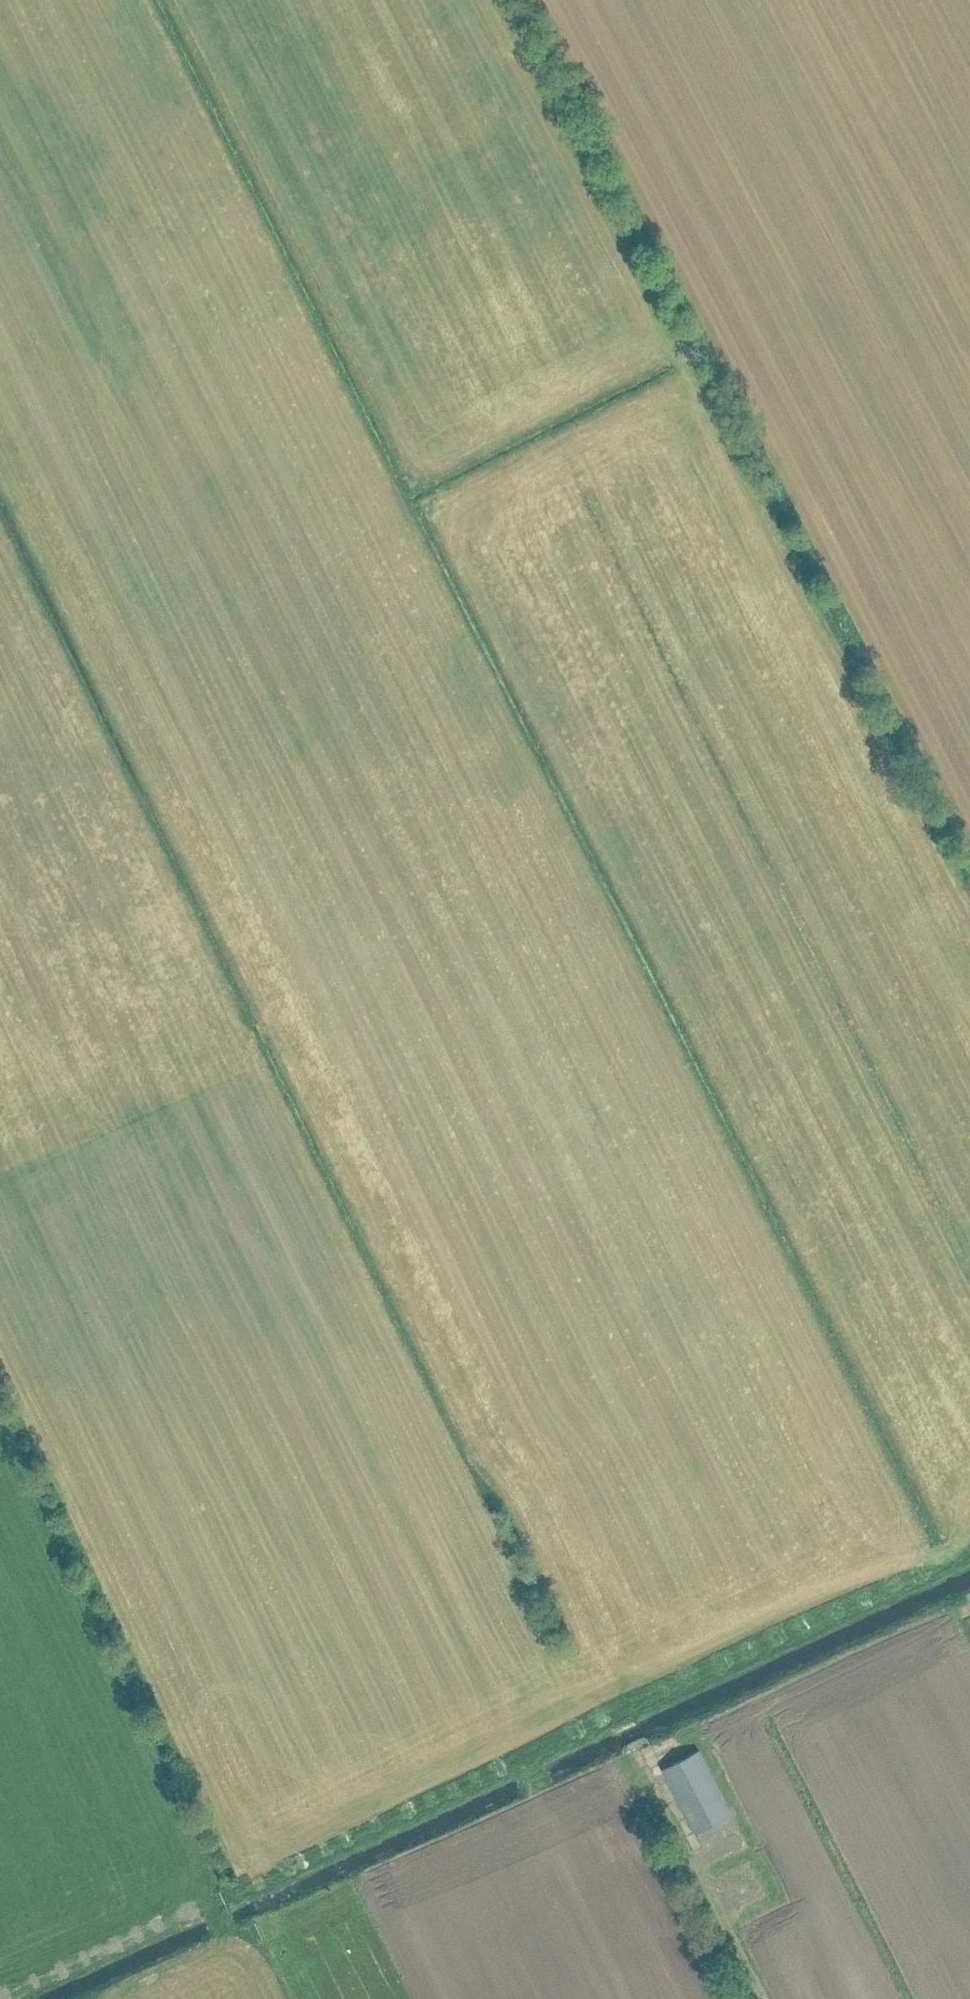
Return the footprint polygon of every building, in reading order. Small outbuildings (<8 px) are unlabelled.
[(693,1752),(661,1768),(694,1831),(727,1814),(732,1811),(700,1748),(693,1752)]
